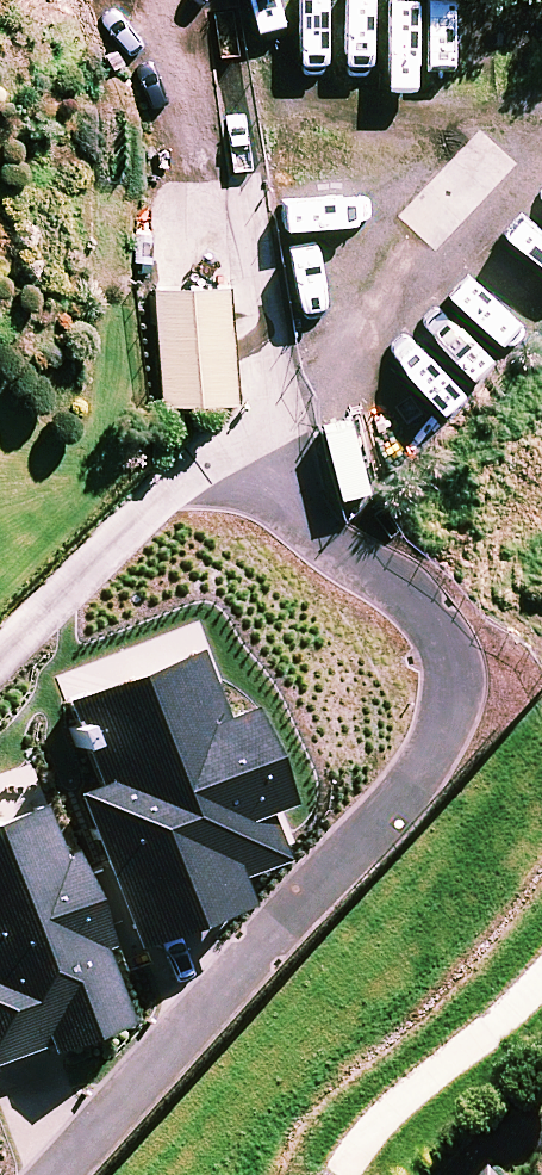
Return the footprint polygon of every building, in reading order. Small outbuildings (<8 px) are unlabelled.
[(229,284),(153,290),(162,405),(238,400),(229,284)]
